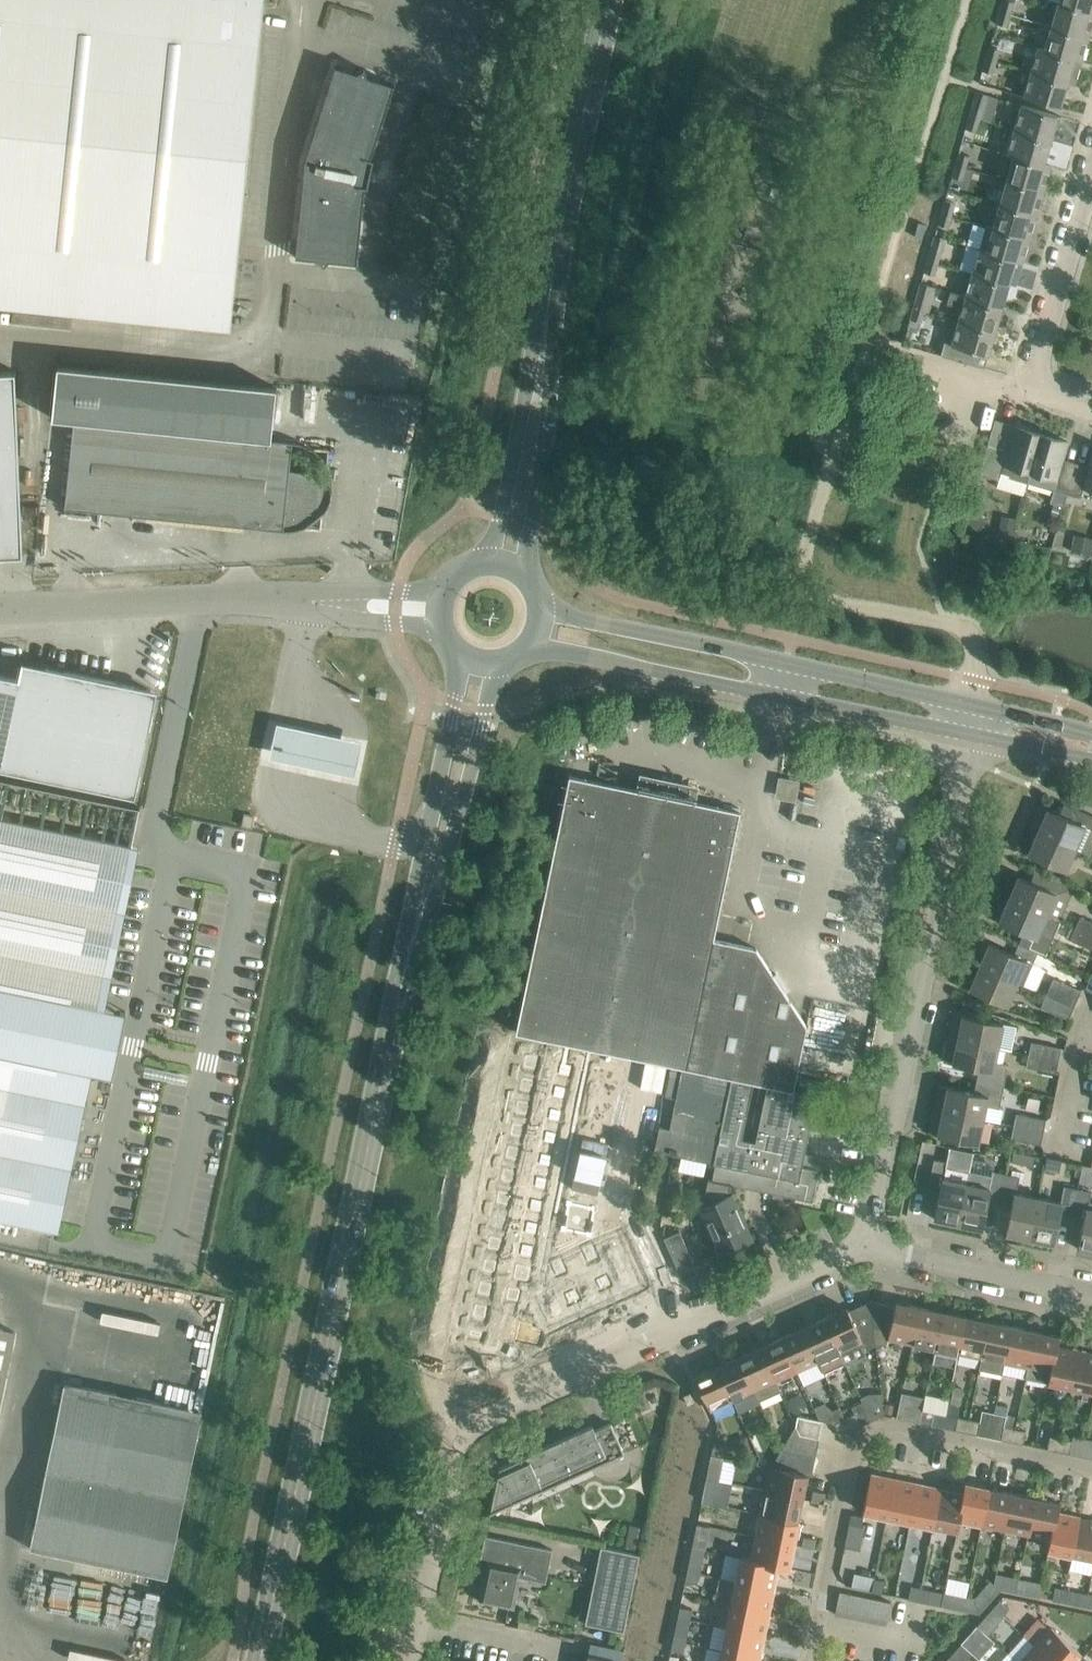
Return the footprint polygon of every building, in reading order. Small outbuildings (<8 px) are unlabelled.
[(230,325),(263,0),(0,0),(0,302),(230,325)] [(1014,0),(1003,0),(1000,11),(1010,13),(1014,2),(1014,0)] [(1058,2),(1091,11),(1091,0),(1059,0),(1058,2)] [(1091,22),(1091,11),(1058,2),(1051,26),(1088,36),(1091,22)] [(1007,26),(1010,13),(1000,11),(996,23),(1007,26)] [(1081,60),(1088,36),(1051,26),(1045,48),(1038,46),(1038,47),(1081,60)] [(1000,49),(989,46),(986,58),(996,61),(1000,49)] [(1074,84),(1081,60),(1038,47),(1031,71),(1067,82),(1074,84)] [(993,74),(996,61),(986,58),(983,70),(993,74)] [(329,259),(357,262),(359,242),(354,242),(359,185),(368,186),(368,183),(363,182),(364,176),(370,172),(366,166),(368,159),(373,161),(374,158),(366,155),(383,101),(388,102),(394,84),(368,75),(364,68),(357,72),(335,65),(305,157),(306,158),(306,159),(305,159),(295,256),(318,258),(323,264),(329,259)] [(1060,106),(1067,82),(1031,71),(1024,96),(1060,106)] [(983,107),(987,94),(977,91),(973,104),(969,116),(980,119),(983,107)] [(1051,139),(1058,115),(1021,104),(1014,129),(1051,139)] [(976,131),(980,119),(969,116),(966,128),(976,131)] [(1044,164),(1044,163),(1051,139),(1014,129),(1007,153),(1044,164)] [(969,155),(959,152),(956,164),(966,167),(969,155)] [(1050,165),(1044,163),(1044,164),(1007,153),(1007,154),(1014,156),(1007,179),(1043,189),(1050,165)] [(962,180),(966,167),(956,164),(952,176),(962,180)] [(1036,213),(1043,189),(1007,179),(1000,203),(1036,213)] [(955,202),(945,199),(941,212),(952,215),(955,202)] [(1029,237),(1036,213),(1000,203),(993,226),(987,224),(986,225),(1029,237)] [(948,227),(952,215),(941,212),(937,224),(948,227)] [(1022,261),(1029,237),(986,225),(980,247),(986,249),(986,250),(1022,261)] [(942,250),(931,247),(928,259),(938,262),(942,250)] [(1016,285),(1022,261),(986,250),(986,249),(980,247),(972,272),(1009,283),(1016,285)] [(934,275),(938,262),(928,259),(924,272),(934,275)] [(1002,307),(1009,283),(972,272),(966,295),(951,291),(951,292),(1002,307)] [(930,312),(937,286),(921,282),(914,307),(924,310),(930,312)] [(995,330),(1002,307),(951,292),(948,303),(962,307),(958,320),(995,330)] [(921,322),(924,310),(914,307),(910,319),(908,326),(919,329),(921,322)] [(988,355),(995,330),(958,320),(952,343),(945,341),(941,354),(975,364),(979,352),(988,355)] [(271,439),(276,387),(57,364),(52,417),(74,419),(271,439)] [(23,553),(15,370),(0,370),(0,554),(23,553)] [(292,441),(271,439),(74,419),(65,507),(283,530),(292,530),(300,528),(308,525),(316,520),(322,514),(327,507),(330,499),(332,490),(332,481),(330,473),(327,465),(322,457),(316,451),(309,446),(301,443),(292,441)] [(1027,481),(1041,433),(1014,425),(1012,431),(993,426),(979,473),(999,479),(1001,473),(1027,481)] [(1068,441),(1041,433),(1027,481),(1054,489),(1050,502),(1063,506),(1067,493),(1075,466),(1062,463),(1068,441)] [(1088,470),(1075,466),(1067,493),(1081,497),(1084,487),(1091,489),(1091,457),(1088,470)] [(1053,504),(1050,515),(1057,517),(1061,507),(1053,504)] [(1003,522),(1000,535),(1011,537),(1014,525),(1003,522)] [(155,701),(156,696),(150,688),(135,685),(45,666),(29,663),(21,668),(20,673),(19,678),(0,674),(0,768),(135,797),(155,701)] [(277,722),(270,755),(355,773),(362,739),(277,722)] [(637,789),(569,775),(516,1031),(518,1031),(672,1064),(699,1070),(731,1077),(753,1082),(767,1085),(793,1090),(807,1024),(756,947),(714,938),(740,811),(694,801),(697,788),(640,776),(637,789)] [(1064,802),(1060,813),(1039,805),(1030,827),(1038,831),(1037,831),(1076,847),(1089,853),(1091,845),(1091,815),(1064,802)] [(252,828),(255,815),(244,813),(241,825),(252,828)] [(52,1230),(85,1068),(72,1065),(85,1003),(98,1006),(119,908),(132,845),(0,817),(0,1220),(52,1230)] [(1076,847),(1037,831),(1028,853),(1066,870),(1076,847)] [(1060,920),(1074,887),(1035,869),(1030,880),(1018,875),(1008,898),(1047,914),(1060,920)] [(1047,914),(1008,898),(999,921),(1037,937),(1047,914)] [(1075,927),(1091,935),(1091,921),(1080,915),(1075,927)] [(1075,927),(1070,939),(1078,942),(1091,948),(1091,935),(1075,927)] [(1039,949),(1020,942),(1015,954),(989,943),(979,966),(1017,982),(1023,985),(1039,949)] [(1017,982),(979,966),(969,988),(1007,1004),(1017,982)] [(1054,975),(1046,994),(1074,1007),(1082,987),(1054,975)] [(1074,1007),(1046,994),(1041,1006),(1069,1018),(1074,1007)] [(1017,1026),(1003,1023),(954,1012),(949,1037),(998,1047),(998,1045),(1013,1048),(1017,1026)] [(492,1159),(453,1344),(516,1357),(516,1358),(518,1359),(522,1339),(539,1343),(541,1335),(586,1314),(648,1286),(622,1228),(549,1261),(591,1059),(599,1061),(583,1141),(652,1156),(658,1128),(665,1093),(672,1064),(518,1031),(505,1095),(492,1159)] [(995,1060),(998,1047),(949,1037),(944,1061),(981,1069),(979,1080),(1003,1085),(1008,1063),(995,1060)] [(1031,1041),(1029,1053),(1059,1060),(1061,1047),(1040,1042),(1031,1041)] [(1056,1072),(1059,1060),(1029,1053),(1026,1066),(1035,1068),(1056,1072)] [(714,1162),(731,1077),(699,1070),(672,1064),(665,1093),(676,1095),(670,1127),(673,1153),(714,1162)] [(816,1094),(793,1090),(767,1085),(756,1140),(742,1137),(753,1082),(731,1077),(714,1162),(716,1162),(750,1170),(775,1175),(772,1192),(812,1201),(818,1171),(802,1167),(816,1094)] [(999,1106),(1003,1085),(979,1080),(976,1092),(939,1084),(934,1109),(983,1119),(986,1103),(999,1106)] [(978,1143),(983,1119),(934,1109),(929,1133),(978,1143)] [(1016,1113),(1014,1125),(1044,1131),(1046,1119),(1016,1113)] [(1041,1144),(1044,1131),(1014,1125),(1011,1138),(1020,1139),(1041,1144)] [(1014,1151),(1012,1162),(1024,1165),(1026,1154),(1014,1151)] [(958,1223),(967,1183),(944,1178),(948,1161),(934,1158),(928,1188),(940,1191),(934,1218),(958,1223)] [(746,1187),(750,1170),(716,1162),(713,1178),(708,1177),(706,1189),(712,1202),(700,1208),(711,1233),(720,1253),(752,1238),(732,1194),(734,1184),(746,1187)] [(1011,1169),(1010,1174),(1019,1176),(1018,1181),(1023,1182),(1025,1172),(1011,1169)] [(988,1201),(1000,1203),(1006,1173),(992,1171),(991,1175),(969,1170),(967,1183),(958,1223),(982,1228),(988,1201)] [(1030,1238),(1038,1198),(1016,1193),(1018,1181),(1019,1176),(1010,1174),(1006,1173),(1000,1203),(1011,1206),(1006,1233),(1030,1238)] [(1060,1215),(1072,1218),(1078,1188),(1064,1185),(1061,1202),(1038,1198),(1030,1238),(1054,1243),(1060,1215)] [(1089,1201),(1091,1191),(1078,1188),(1072,1218),(1083,1220),(1078,1248),(1091,1251),(1091,1201),(1089,1201)] [(695,1264),(686,1244),(679,1230),(663,1237),(679,1271),(695,1264)] [(876,1345),(871,1300),(849,1311),(847,1307),(824,1317),(840,1351),(862,1341),(864,1346),(876,1345)] [(912,1343),(920,1306),(896,1301),(895,1306),(871,1300),(876,1345),(888,1343),(889,1338),(912,1343)] [(935,1348),(943,1311),(920,1306),(912,1343),(935,1348)] [(958,1353),(966,1316),(943,1311),(935,1348),(933,1361),(956,1366),(958,1353)] [(981,1358),(989,1321),(966,1316),(958,1353),(981,1358)] [(840,1351),(824,1317),(803,1327),(818,1361),(819,1361),(824,1371),(844,1362),(839,1351),(840,1351)] [(1004,1362),(1012,1325),(989,1321),(981,1358),(979,1368),(1002,1372),(1004,1362)] [(1028,1367),(1035,1330),(1012,1325),(1004,1362),(1028,1367)] [(818,1361),(803,1327),(781,1336),(797,1371),(818,1361)] [(15,1332),(0,1328),(0,1405),(15,1332)] [(1059,1335),(1035,1330),(1028,1367),(1025,1377),(1047,1382),(1050,1372),(1051,1372),(1056,1345),(1057,1345),(1059,1335)] [(797,1371),(781,1336),(760,1346),(776,1380),(797,1371)] [(1072,1387),(1079,1350),(1057,1345),(1056,1345),(1051,1372),(1050,1372),(1047,1382),(1072,1387)] [(780,1389),(776,1380),(760,1346),(739,1356),(758,1399),(780,1389)] [(1079,1350),(1072,1387),(1091,1391),(1091,1353),(1079,1350)] [(758,1399),(739,1356),(717,1366),(733,1400),(738,1412),(760,1402),(758,1399)] [(733,1400),(717,1366),(695,1376),(710,1407),(729,1398),(733,1400)] [(168,1576),(201,1415),(64,1386),(30,1547),(168,1576)] [(902,1391),(897,1417),(920,1422),(923,1409),(912,1406),(914,1393),(902,1391)] [(884,1414),(882,1399),(874,1402),(870,1393),(861,1397),(863,1402),(871,1420),(884,1414)] [(926,1394),(923,1409),(920,1422),(943,1427),(946,1414),(949,1399),(926,1394)] [(871,1420),(863,1402),(852,1406),(855,1413),(844,1417),(850,1430),(871,1420)] [(989,1436),(994,1412),(982,1410),(980,1421),(969,1418),(966,1432),(989,1436)] [(1007,1415),(994,1412),(989,1436),(1012,1441),(1015,1428),(1005,1426),(1007,1415)] [(966,1432),(969,1418),(946,1414),(943,1427),(966,1432)] [(819,1438),(823,1420),(810,1417),(797,1415),(796,1424),(800,1434),(819,1438)] [(850,1430),(844,1417),(834,1422),(840,1434),(850,1430)] [(624,1452),(612,1424),(611,1423),(595,1430),(592,1425),(499,1467),(489,1514),(624,1452)] [(815,1456),(819,1438),(800,1434),(796,1424),(795,1425),(782,1449),(815,1456)] [(1026,1430),(1015,1428),(1012,1441),(1023,1443),(1026,1430)] [(1058,1451),(1061,1437),(1050,1435),(1047,1448),(1058,1451)] [(1081,1455),(1085,1437),(1073,1435),(1072,1440),(1061,1437),(1058,1451),(1081,1455)] [(1085,1437),(1081,1455),(1091,1458),(1091,1439),(1085,1437)] [(746,1438),(732,1444),(737,1458),(752,1452),(746,1438)] [(727,1445),(714,1442),(711,1454),(724,1456),(727,1445)] [(782,1449),(770,1466),(786,1469),(808,1473),(812,1474),(815,1456),(782,1449)] [(720,1480),(724,1456),(711,1454),(706,1478),(720,1480)] [(808,1473),(786,1469),(770,1466),(765,1490),(803,1497),(808,1473)] [(887,1516),(895,1479),(871,1474),(863,1511),(885,1515),(887,1516)] [(715,1503),(720,1480),(706,1478),(702,1500),(715,1503)] [(910,1521),(918,1483),(895,1479),(887,1516),(910,1521)] [(933,1525),(941,1488),(918,1483),(910,1521),(933,1525)] [(981,1525),(989,1488),(965,1483),(963,1493),(964,1493),(958,1520),(960,1520),(981,1525)] [(964,1493),(963,1493),(941,1488),(933,1525),(958,1530),(960,1520),(958,1520),(964,1493)] [(1005,1529),(1012,1492),(989,1488),(981,1525),(1005,1529)] [(825,1492),(813,1489),(811,1500),(823,1502),(825,1492)] [(798,1520),(803,1497),(765,1490),(761,1513),(798,1520)] [(1028,1534),(1035,1497),(1012,1492),(1005,1529),(1028,1534)] [(1060,1502),(1035,1497),(1028,1534),(1050,1539),(1051,1539),(1056,1512),(1058,1512),(1060,1502)] [(1072,1554),(1079,1517),(1058,1512),(1056,1512),(1051,1539),(1050,1539),(1047,1549),(1072,1554)] [(793,1544),(798,1520),(761,1513),(756,1536),(793,1544)] [(852,1513),(849,1523),(862,1525),(863,1515),(852,1513)] [(1079,1517),(1072,1554),(1091,1558),(1091,1519),(1079,1517)] [(710,1526),(696,1523),(692,1547),(706,1549),(710,1526)] [(478,1600),(514,1607),(521,1576),(546,1582),(553,1549),(485,1535),(478,1569),(484,1571),(478,1600)] [(816,1538),(804,1535),(802,1546),(814,1548),(816,1538)] [(788,1568),(793,1544),(756,1536),(751,1558),(751,1559),(778,1564),(778,1565),(788,1568)] [(623,1630),(639,1553),(601,1545),(585,1622),(623,1630)] [(773,1587),(778,1565),(778,1564),(751,1559),(751,1558),(741,1555),(736,1580),(773,1587)] [(701,1562),(689,1560),(687,1570),(699,1572),(701,1562)] [(697,1582),(699,1572),(687,1570),(685,1579),(697,1582)] [(872,1590),(874,1578),(875,1576),(854,1572),(851,1586),(872,1590)] [(1016,1591),(1019,1577),(996,1573),(994,1582),(993,1587),(1000,1588),(1016,1591)] [(1043,1582),(1019,1577),(1016,1591),(1039,1596),(1043,1582)] [(884,1580),(874,1578),(872,1590),(882,1592),(884,1580)] [(979,1612),(1000,1588),(993,1587),(994,1582),(991,1579),(974,1597),(967,1596),(964,1609),(979,1612)] [(768,1610),(773,1587),(736,1580),(731,1603),(768,1610)] [(918,1600),(920,1588),(911,1585),(908,1597),(918,1600)] [(1062,1601),(1065,1589),(1055,1587),(1052,1599),(1062,1601)] [(931,1590),(920,1588),(918,1600),(928,1602),(931,1590)] [(1074,1591),(1065,1589),(1062,1601),(1072,1603),(1074,1591)] [(848,1616),(852,1593),(840,1590),(835,1613),(848,1616)] [(964,1609),(967,1596),(944,1591),(942,1605),(964,1609)] [(861,1618),(865,1596),(852,1593),(848,1616),(861,1618)] [(873,1621),(878,1598),(865,1596),(861,1618),(873,1621)] [(891,1601),(878,1598),(873,1621),(886,1624),(891,1601)] [(999,1599),(992,1607),(1002,1615),(1009,1608),(999,1599)] [(764,1634),(768,1610),(731,1603),(727,1626),(764,1634)] [(692,1608),(680,1606),(677,1616),(690,1618),(692,1608)] [(1002,1616),(1002,1615),(992,1607),(977,1624),(987,1633),(1002,1616)] [(536,1621),(520,1618),(518,1626),(535,1629),(536,1621)] [(759,1657),(764,1634),(727,1626),(722,1649),(759,1657)] [(1063,1637),(1051,1627),(1035,1645),(1053,1660),(1071,1660),(1080,1652),(1063,1637)] [(687,1632),(675,1629),(673,1639),(685,1642),(687,1632)] [(683,1651),(685,1642),(673,1639),(671,1649),(683,1651)] [(1035,1645),(1021,1660),(1053,1660),(1035,1645)] [(759,1657),(722,1649),(719,1660),(758,1660),(759,1657)]
